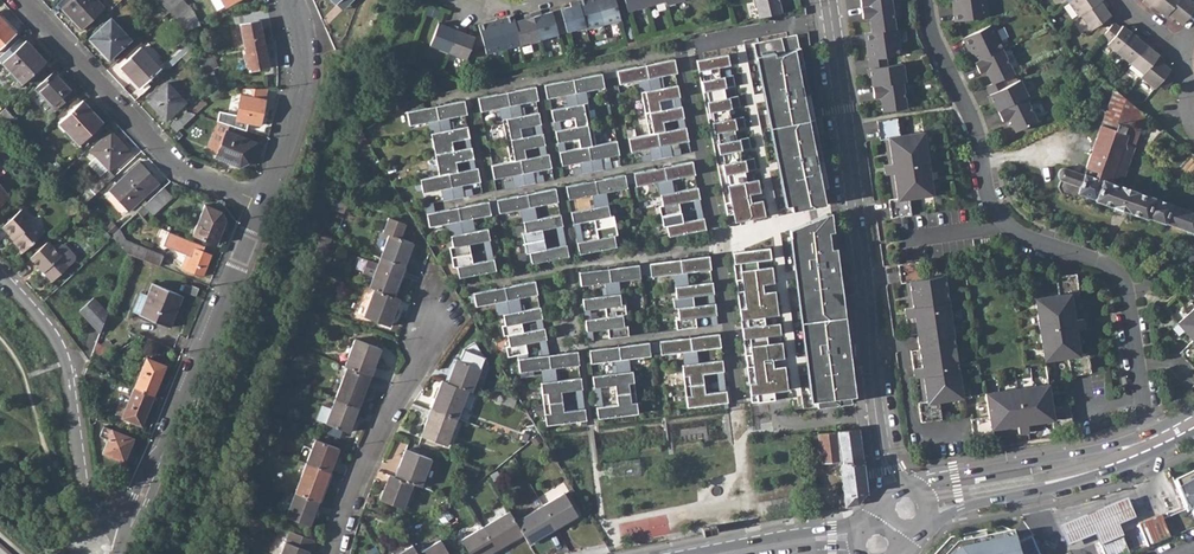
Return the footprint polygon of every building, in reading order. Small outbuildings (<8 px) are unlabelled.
[(61,7),(81,28),(104,6),(98,0),(68,0),(61,7)] [(181,0),(159,0),(170,12),(182,0),(181,0)] [(193,11),(182,0),(170,12),(187,30),(200,25),(193,11)] [(219,11),(227,7),(239,0),(213,0),(219,11)] [(343,9),(352,0),(340,0),(336,3),(343,9)] [(560,9),(562,18),(566,32),(585,28),(577,0),(569,2),(570,6),(560,9)] [(585,28),(585,29),(603,24),(596,0),(577,0),(585,28)] [(603,24),(620,19),(615,0),(596,0),(603,24)] [(627,11),(646,7),(644,0),(624,0),(627,11)] [(754,8),(756,7),(758,18),(781,12),(779,2),(782,1),(782,0),(752,0),(754,8)] [(955,21),(987,16),(985,0),(952,0),(955,21)] [(1068,2),(1078,16),(1080,15),(1101,0),(1070,0),(1068,2)] [(1104,0),(1101,0),(1080,15),(1090,29),(1110,16),(1105,8),(1108,6),(1104,0)] [(1148,7),(1155,13),(1157,10),(1165,16),(1178,0),(1154,0),(1148,7)] [(1190,0),(1178,0),(1165,16),(1171,21),(1174,18),(1181,24),(1193,8),(1193,4),(1190,0)] [(869,20),(871,32),(895,28),(891,2),(861,6),(863,21),(869,20)] [(551,11),(554,20),(562,18),(560,9),(551,11)] [(540,10),(532,13),(539,41),(548,38),(548,37),(557,34),(554,20),(551,11),(541,14),(540,10)] [(524,19),(514,21),(521,44),(531,41),(531,43),(539,41),(532,13),(523,15),(524,19)] [(513,15),(495,20),(503,49),(521,44),(514,21),(513,15)] [(0,16),(0,47),(15,33),(0,16)] [(131,38),(111,17),(89,37),(109,58),(131,38)] [(263,43),(259,20),(239,24),(244,47),(263,43)] [(495,20),(478,24),(481,35),(483,44),(486,53),(503,49),(495,20)] [(1120,28),(1113,22),(1101,36),(1108,42),(1106,44),(1115,51),(1130,32),(1122,25),(1120,28)] [(448,27),(438,23),(429,45),(447,53),(457,26),(449,23),(448,27)] [(962,38),(974,62),(1001,49),(1004,48),(992,24),(962,38)] [(465,30),(457,26),(447,53),(455,57),(456,55),(466,59),(470,48),(474,37),(464,33),(465,30)] [(865,33),(868,59),(885,57),(901,54),(897,28),(895,28),(871,32),(865,33)] [(1138,38),(1130,32),(1115,51),(1129,63),(1147,41),(1140,35),(1138,38)] [(789,200),(791,210),(825,203),(823,196),(828,195),(824,168),(823,168),(796,34),(758,41),(760,51),(755,52),(756,59),(761,58),(763,67),(758,68),(760,76),(765,75),(766,84),(762,85),(763,92),(768,92),(769,100),(765,101),(767,110),(771,109),(773,119),(768,119),(770,127),(774,126),(776,135),(772,136),(773,144),(778,143),(780,152),(775,153),(777,160),(781,159),(783,168),(778,169),(785,201),(789,200)] [(474,37),(470,48),(483,44),(481,35),(474,37)] [(35,48),(26,39),(3,61),(23,82),(44,62),(33,50),(35,48)] [(1154,46),(1147,41),(1129,63),(1143,74),(1156,58),(1158,55),(1151,49),(1154,46)] [(268,67),(263,43),(244,47),(249,71),(268,67)] [(160,67),(140,46),(120,65),(141,85),(160,67)] [(1001,49),(974,62),(979,73),(985,70),(992,83),(1001,79),(1013,73),(1001,49)] [(181,57),(185,61),(192,55),(188,50),(181,57)] [(733,213),(734,221),(765,216),(762,199),(751,201),(746,202),(743,192),(759,189),(757,179),(746,181),(744,171),(756,169),(754,157),(741,160),(739,150),(750,148),(748,136),(736,139),(734,129),(745,127),(743,116),(731,118),(729,108),(740,106),(738,95),(726,97),(724,88),(735,85),(733,74),(720,77),(718,67),(730,65),(727,54),(696,60),(699,71),(701,70),(703,80),(701,80),(704,92),(707,91),(708,101),(707,101),(709,112),(712,112),(714,121),(712,122),(714,133),(717,132),(719,142),(717,142),(719,154),(722,153),(724,163),(722,163),(724,174),(727,174),(729,184),(727,184),(730,201),(724,202),(727,214),(733,213)] [(1158,55),(1156,58),(1143,74),(1141,77),(1154,88),(1157,84),(1167,73),(1170,69),(1162,63),(1165,60),(1158,55)] [(199,61),(203,72),(214,68),(210,57),(199,61)] [(885,57),(868,59),(870,69),(871,77),(872,85),(902,81),(905,81),(902,63),(886,65),(885,57)] [(651,154),(652,160),(671,156),(669,144),(688,140),(685,127),(679,128),(664,131),(663,121),(683,117),(681,106),(675,107),(660,110),(658,100),(680,96),(677,85),(664,87),(660,88),(658,81),(658,76),(675,73),(677,73),(674,59),(654,63),(654,64),(637,67),(617,70),(618,76),(620,84),(639,80),(649,134),(628,138),(631,152),(650,148),(651,154)] [(75,90),(55,69),(35,87),(55,109),(75,90)] [(601,73),(602,79),(618,76),(617,70),(601,73)] [(217,83),(213,71),(205,74),(210,86),(217,83)] [(581,161),(583,173),(602,169),(601,163),(600,158),(619,154),(616,140),(595,144),(585,91),(604,87),(602,79),(601,73),(581,77),(582,78),(573,79),(564,81),(564,80),(544,84),(546,98),(548,97),(566,94),(566,98),(568,106),(551,109),(553,121),(574,117),(576,126),(561,129),(555,130),(557,142),(578,138),(580,147),(565,150),(559,151),(562,165),(581,161)] [(1173,78),(1167,73),(1157,84),(1164,90),(1173,78)] [(992,83),(986,86),(990,95),(993,102),(997,110),(1025,97),(1027,96),(1019,80),(1005,87),(1001,79),(992,83)] [(902,81),(872,85),(874,97),(880,96),(882,111),(905,107),(902,81)] [(1060,180),(1058,186),(1061,192),(1071,196),(1077,193),(1115,207),(1125,210),(1193,233),(1193,212),(1110,183),(1123,143),(1133,147),(1144,114),(1103,81),(1100,85),(1111,93),(1086,168),(1087,168),(1085,173),(1083,174),(1065,168),(1063,168),(1062,168),(1059,170),(1058,174),(1058,175),(1058,176),(1060,180)] [(185,102),(167,83),(147,101),(165,120),(185,102)] [(498,93),(478,97),(480,111),(499,107),(500,111),(502,119),(506,140),(510,161),(491,164),(494,178),(513,174),(514,180),(515,186),(534,183),(533,177),(532,171),(551,167),(548,153),(547,154),(540,155),(526,158),(524,149),(545,145),(542,133),(536,134),(522,137),(520,128),(541,124),(539,112),(525,114),(521,115),(520,108),(519,103),(536,100),(538,100),(535,86),(515,90),(516,91),(507,92),(498,94),(498,93)] [(267,88),(242,88),(241,94),(265,99),(267,88)] [(1106,94),(1098,91),(1094,103),(1102,106),(1106,94)] [(265,99),(241,94),(235,120),(259,125),(265,99)] [(205,103),(199,97),(185,110),(194,114),(195,114),(205,103)] [(1025,97),(997,110),(1002,121),(1008,118),(1015,131),(1036,121),(1025,97)] [(103,121),(82,99),(58,121),(78,143),(103,121)] [(426,107),(406,111),(409,125),(428,121),(439,175),(420,178),(422,192),(442,189),(444,201),(454,198),(463,197),(461,185),(480,181),(477,167),(475,167),(469,169),(455,171),(453,162),(474,158),(471,147),(465,148),(450,151),(449,142),(469,137),(467,126),(454,128),(450,129),(448,122),(448,117),(465,114),(467,114),(464,100),(444,104),(435,106),(426,108),(426,107)] [(5,106),(0,111),(0,115),(6,122),(13,115),(5,106)] [(170,125),(176,131),(194,114),(185,110),(170,125)] [(877,120),(880,139),(885,138),(888,138),(892,163),(889,163),(883,164),(885,174),(890,173),(893,172),(897,197),(894,198),(888,198),(891,217),(911,214),(909,197),(933,194),(923,131),(900,135),(897,117),(877,120)] [(208,146),(217,151),(226,130),(228,125),(218,122),(208,146)] [(215,157),(239,166),(248,162),(256,142),(238,135),(240,129),(228,125),(226,130),(217,151),(215,157)] [(359,128),(353,146),(369,145),(359,128)] [(130,150),(111,129),(90,149),(109,169),(130,150)] [(159,181),(139,160),(124,174),(125,176),(119,182),(117,181),(109,189),(129,210),(159,181)] [(666,225),(669,236),(705,229),(703,217),(682,221),(679,202),(699,198),(697,187),(677,191),(673,191),(672,184),(671,179),(695,174),(692,160),(672,164),(672,165),(663,167),(655,169),(655,168),(633,172),(633,173),(635,182),(636,185),(658,181),(663,204),(659,205),(663,226),(666,225)] [(602,169),(612,168),(610,161),(601,163),(602,169)] [(572,169),(573,175),(583,173),(582,167),(572,169)] [(76,196),(83,204),(95,192),(114,174),(109,169),(90,187),(88,185),(76,196)] [(625,174),(626,184),(635,182),(633,173),(625,174)] [(117,181),(119,182),(125,176),(124,174),(117,181)] [(586,181),(566,185),(568,199),(592,194),(593,199),(595,206),(591,207),(571,211),(573,223),(594,219),(598,238),(577,242),(579,253),(616,246),(614,235),(617,234),(613,214),(610,215),(605,192),(627,187),(626,184),(625,174),(603,178),(602,179),(586,182),(586,181)] [(504,182),(506,188),(515,186),(514,180),(504,182)] [(9,195),(0,184),(0,202),(9,195)] [(171,196),(162,187),(143,205),(148,210),(152,214),(171,196)] [(518,195),(496,199),(497,206),(499,212),(521,208),(525,232),(522,232),(526,253),(529,252),(531,263),(568,256),(566,244),(545,248),(541,229),(562,225),(560,213),(539,217),(536,218),(534,210),(534,206),(557,201),(555,187),(534,192),(535,192),(518,196),(518,195)] [(335,210),(342,212),(345,202),(338,200),(335,210)] [(434,211),(426,213),(429,226),(448,222),(450,235),(452,246),(449,247),(451,257),(453,267),(456,266),(459,277),(496,270),(493,258),(473,262),(470,253),(469,243),(490,239),(487,228),(474,231),(472,218),(491,214),(491,213),(489,207),(488,201),(465,205),(465,206),(457,208),(449,209),(449,208),(434,211)] [(425,204),(427,212),(434,211),(433,202),(425,204)] [(137,211),(142,216),(148,210),(143,205),(137,211)] [(221,211),(204,205),(192,234),(216,244),(225,220),(221,211)] [(33,219),(22,207),(3,225),(16,237),(14,239),(23,250),(42,233),(32,223),(33,219)] [(789,230),(811,406),(856,400),(831,211),(789,230)] [(389,234),(380,258),(404,267),(413,242),(400,238),(405,224),(389,217),(383,232),(389,234)] [(106,227),(111,233),(117,227),(112,221),(106,227)] [(127,251),(159,264),(163,254),(126,239),(117,229),(111,234),(127,251)] [(204,246),(168,231),(162,245),(185,254),(183,261),(187,262),(184,268),(202,276),(211,254),(202,251),(204,246)] [(786,398),(766,239),(743,248),(743,251),(732,252),(751,402),(758,401),(786,398)] [(55,248),(47,240),(30,256),(52,280),(75,258),(75,254),(65,243),(61,243),(55,248)] [(998,247),(1008,252),(1011,246),(1002,241),(998,247)] [(651,273),(651,276),(673,273),(675,285),(676,297),(673,297),(674,307),(677,307),(679,318),(675,318),(677,329),(696,326),(695,317),(711,315),(716,314),(715,302),(708,303),(694,305),(693,295),(707,294),(714,293),(712,281),(692,284),(688,284),(687,276),(686,271),(711,268),(709,254),(649,262),(651,273)] [(374,288),(393,296),(404,267),(380,258),(378,264),(367,260),(363,272),(374,276),(369,287),(374,288)] [(651,273),(649,262),(639,263),(640,275),(651,273)] [(918,262),(898,264),(901,283),(906,282),(909,282),(913,307),(910,307),(904,308),(908,333),(917,332),(919,351),(911,352),(915,377),(920,376),(923,376),(927,401),(924,401),(918,402),(921,422),(941,419),(939,401),(962,397),(944,275),(921,279),(918,262)] [(639,263),(579,271),(581,285),(605,281),(606,286),(607,294),(603,295),(582,298),(584,309),(591,308),(605,306),(606,316),(592,318),(585,319),(586,330),(592,330),(608,327),(609,337),(629,335),(627,325),(624,325),(622,314),(626,313),(625,303),(621,303),(618,280),(640,277),(640,275),(639,263)] [(306,279),(311,281),(316,267),(311,265),(306,279)] [(1090,372),(1088,353),(1082,354),(1079,354),(1075,329),(1078,329),(1084,328),(1082,318),(1077,319),(1074,319),(1070,295),(1073,294),(1079,293),(1076,274),(1056,277),(1059,295),(1035,298),(1044,361),(1068,357),(1070,375),(1090,372)] [(535,279),(473,292),(476,305),(495,301),(497,314),(503,313),(505,324),(502,325),(504,335),(507,334),(509,345),(506,346),(508,356),(517,354),(527,352),(525,342),(538,340),(546,338),(543,327),(537,328),(523,331),(521,321),(536,319),(542,317),(540,306),(521,310),(518,297),(537,293),(535,279)] [(180,294),(152,283),(147,296),(140,294),(132,311),(169,327),(174,316),(171,315),(180,294)] [(197,287),(184,284),(181,290),(194,295),(197,287)] [(393,296),(374,288),(363,316),(389,326),(396,308),(394,307),(398,298),(393,296)] [(715,302),(714,293),(707,294),(708,303),(715,302)] [(106,311),(93,296),(79,309),(99,330),(106,311)] [(1176,322),(1190,337),(1176,349),(1192,367),(1193,366),(1193,306),(1176,322)] [(660,351),(661,353),(683,351),(685,363),(682,364),(687,406),(727,401),(726,389),(719,390),(705,392),(703,373),(724,370),(722,359),(701,361),(698,362),(697,354),(696,349),(720,346),(719,332),(659,340),(659,341),(660,351)] [(541,355),(548,354),(546,338),(538,340),(540,349),(541,355)] [(380,348),(354,339),(344,366),(367,375),(371,365),(373,366),(380,348)] [(96,340),(89,360),(107,349),(96,340)] [(649,341),(589,349),(591,362),(615,359),(615,364),(616,372),(613,372),(592,375),(593,387),(600,386),(615,384),(617,403),(603,405),(596,406),(598,418),(638,413),(632,370),(630,370),(628,358),(650,355),(650,352),(649,342),(649,341)] [(649,342),(650,352),(660,351),(659,341),(649,342)] [(448,383),(468,390),(471,392),(480,368),(488,363),(475,342),(464,349),(459,360),(457,359),(448,383)] [(528,357),(518,358),(519,371),(542,368),(543,381),(541,382),(546,424),(586,419),(585,407),(578,408),(563,410),(561,391),(576,389),(582,389),(581,377),(560,379),(556,379),(555,372),(555,367),(579,364),(577,350),(556,353),(557,353),(548,354),(541,355),(540,349),(538,349),(539,355),(528,357)] [(166,365),(146,357),(133,387),(153,395),(166,365)] [(102,373),(87,366),(83,375),(99,381),(102,373)] [(367,375),(344,366),(340,376),(343,377),(334,399),(357,407),(366,386),(363,385),(367,375)] [(724,370),(717,371),(719,390),(726,389),(724,370)] [(267,385),(272,387),(275,378),(270,376),(267,385)] [(448,383),(442,381),(435,399),(437,399),(433,409),(457,418),(468,390),(448,383)] [(1048,384),(986,393),(989,417),(971,420),(974,439),(994,437),(993,431),(992,428),(1017,425),(1018,427),(1018,433),(1028,432),(1027,426),(1027,423),(1052,419),(1052,422),(1053,428),(1073,425),(1070,405),(1052,408),(1048,384)] [(600,386),(593,387),(596,406),(603,405),(600,386)] [(153,395),(133,387),(126,404),(120,401),(115,413),(122,416),(121,417),(141,425),(153,395)] [(582,389),(576,389),(578,408),(585,407),(582,389)] [(516,401),(502,395),(499,403),(513,408),(516,401)] [(357,407),(334,399),(325,423),(348,431),(357,407)] [(457,418),(433,409),(429,419),(428,418),(421,436),(446,446),(457,418)] [(97,416),(88,412),(89,423),(95,422),(97,416)] [(133,436),(103,424),(99,434),(108,438),(102,451),(124,459),(133,436)] [(248,440),(255,443),(259,432),(252,429),(248,440)] [(859,429),(817,434),(822,467),(832,467),(840,464),(844,494),(840,495),(842,508),(858,505),(867,492),(859,429)] [(531,440),(535,446),(543,441),(539,436),(531,440)] [(339,448),(315,439),(306,463),(329,472),(339,448)] [(432,459),(406,449),(399,467),(400,468),(397,477),(413,484),(421,487),(432,459)] [(329,472),(306,463),(295,492),(318,501),(329,472)] [(477,471),(466,467),(463,474),(475,479),(477,471)] [(395,477),(390,474),(380,499),(402,508),(413,484),(397,477),(395,477)] [(1188,514),(1193,512),(1193,474),(1190,476),(1175,483),(1188,514)] [(318,501),(295,492),(286,517),(309,525),(318,501)] [(577,514),(564,492),(542,505),(555,527),(577,514)] [(1060,529),(1069,548),(1096,536),(1118,527),(1135,519),(1127,500),(1060,529)] [(555,527),(542,505),(515,521),(522,533),(528,543),(555,527)] [(226,517),(233,520),(237,512),(229,509),(226,517)] [(515,521),(509,511),(482,527),(495,548),(522,533),(515,521)] [(441,517),(444,523),(449,520),(445,514),(441,517)] [(1140,526),(1149,548),(1170,538),(1162,517),(1140,526)] [(715,525),(702,528),(703,535),(717,533),(715,525)] [(482,527),(461,540),(469,553),(486,553),(495,548),(482,527)] [(1096,536),(1101,546),(1123,536),(1118,527),(1096,536)] [(290,530),(281,553),(308,553),(309,551),(310,551),(314,540),(290,530)] [(1012,535),(958,546),(953,550),(957,553),(956,553),(1017,553),(1012,535)] [(1033,536),(1016,543),(1021,553),(1040,553),(1033,536)] [(1101,546),(1104,553),(1130,553),(1123,536),(1101,546)] [(440,540),(421,552),(417,553),(448,553),(440,540)] [(412,546),(417,553),(421,552),(416,544),(412,546)] [(412,545),(398,553),(417,553),(412,546),(412,545)]
